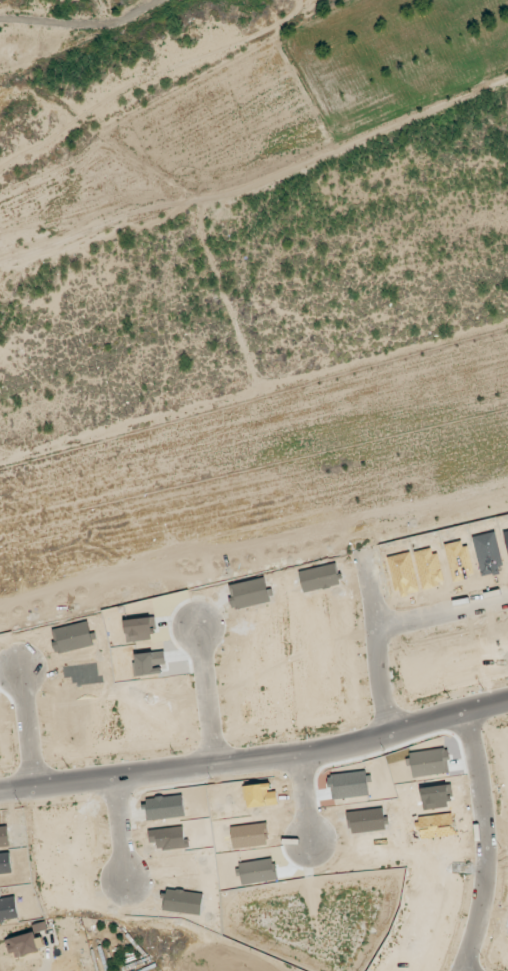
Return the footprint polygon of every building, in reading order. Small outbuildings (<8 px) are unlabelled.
[(10,956),(39,949),(35,932),(5,940),(10,956)]
